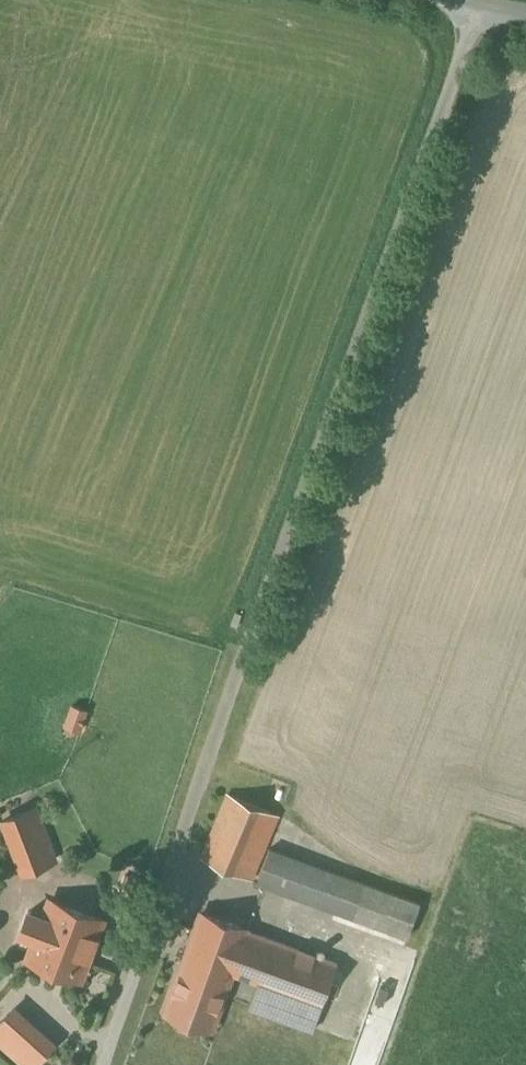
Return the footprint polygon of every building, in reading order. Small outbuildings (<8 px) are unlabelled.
[(229,794),(202,858),(236,872),(263,808),(229,794)] [(35,808),(2,821),(23,872),(56,859),(35,808)] [(280,815),(263,808),(236,872),(253,879),(280,815)] [(367,883),(271,849),(259,882),(355,916),(367,883)] [(139,881),(126,876),(122,885),(136,890),(139,881)] [(421,903),(367,883),(355,916),(409,936),(421,903)] [(104,920),(51,900),(45,918),(36,939),(29,958),(82,978),(104,920)] [(20,933),(36,939),(45,918),(28,911),(20,933)] [(338,962),(203,912),(187,957),(232,973),(259,983),(323,1006),(338,962)] [(232,973),(187,957),(176,987),(175,987),(166,1012),(214,1030),(227,993),(225,992),(232,973)] [(323,1006),(259,983),(250,1006),(314,1029),(323,1006)] [(0,1023),(0,1041),(27,1064),(34,1064),(55,1041),(15,1006),(0,1023)]
